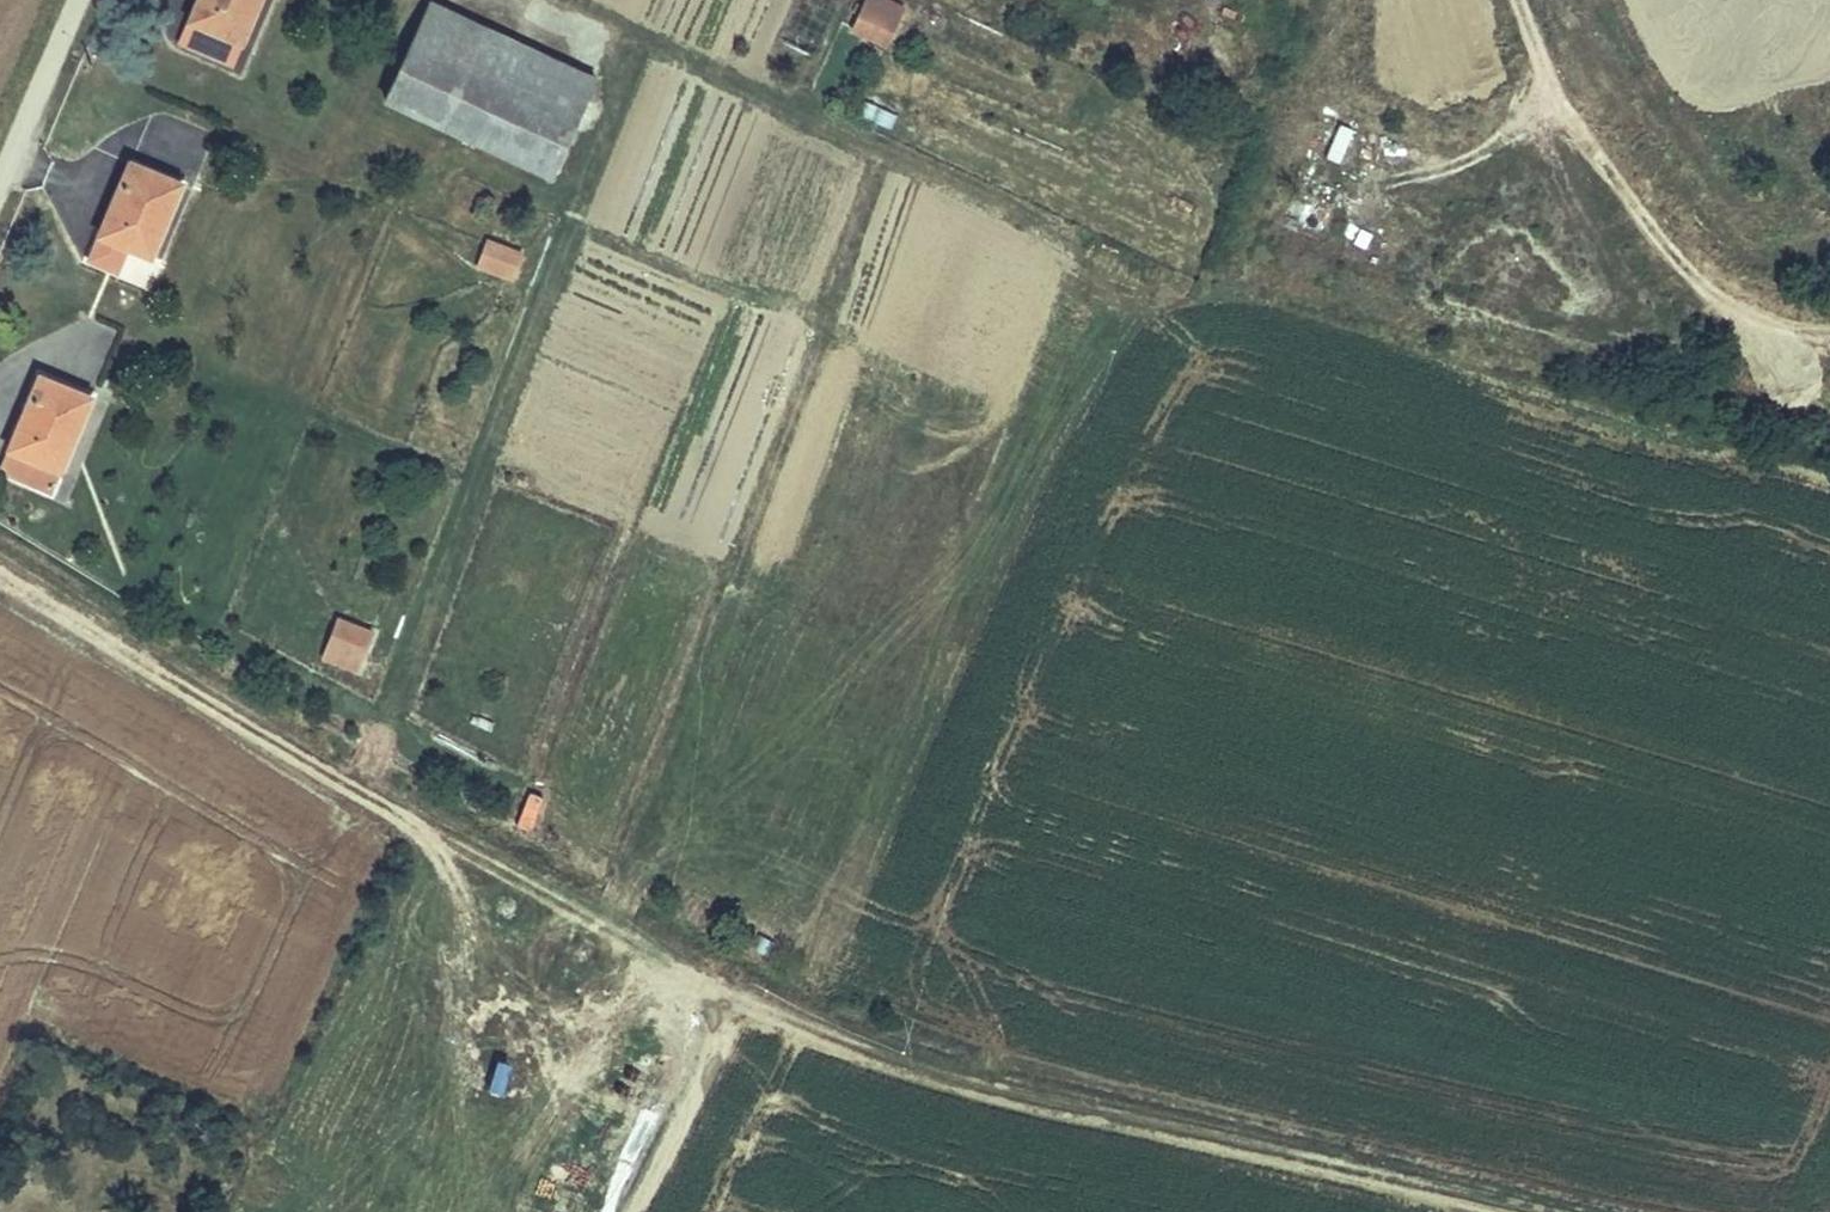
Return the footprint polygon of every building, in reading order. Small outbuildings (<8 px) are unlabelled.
[(194,12),(245,34),(259,0),(199,0),(194,12)] [(787,36),(823,45),(835,0),(797,0),(787,36)] [(848,29),(887,46),(905,3),(898,0),(860,0),(848,29)] [(479,30),(428,7),(383,107),(435,130),(479,30)] [(479,30),(435,130),(485,154),(531,54),(479,30)] [(531,54),(485,154),(548,183),(594,83),(531,54)] [(866,98),(859,113),(890,128),(897,112),(866,98)] [(1345,160),(1350,124),(1331,121),(1327,158),(1345,160)] [(132,159),(102,228),(153,250),(183,179),(132,159)] [(512,279),(523,246),(484,234),(473,266),(512,279)] [(40,375),(10,443),(61,465),(90,395),(40,375)] [(338,653),(352,620),(322,607),(308,640),(338,653)] [(529,831),(544,796),(528,789),(514,825),(529,831)]
